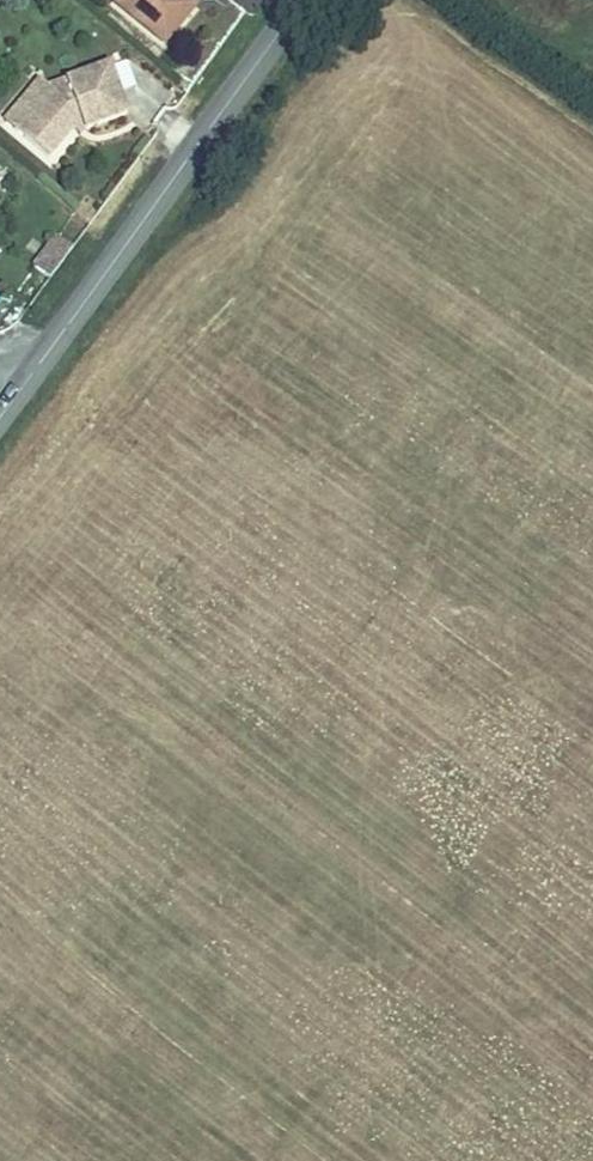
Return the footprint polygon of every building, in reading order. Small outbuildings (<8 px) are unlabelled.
[(157,35),(186,0),(115,0),(157,35)] [(0,120),(0,121),(28,143),(60,107),(102,94),(91,57),(36,74),(0,120)] [(24,64),(0,94),(0,120),(36,74),(24,64)] [(75,218),(60,205),(37,236),(52,248),(75,218)]
